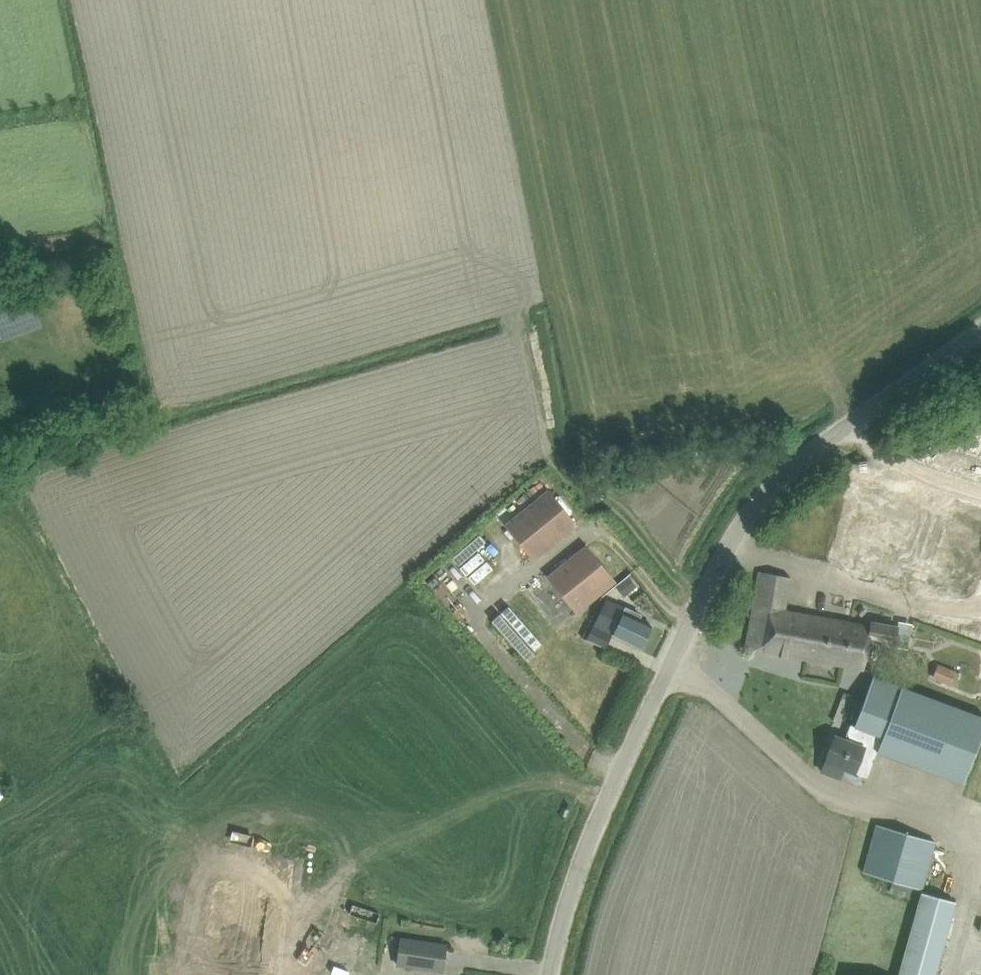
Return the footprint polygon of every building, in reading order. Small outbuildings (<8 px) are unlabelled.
[(509,526),(535,557),(577,521),(551,491),(509,526)] [(911,580),(922,527),(845,512),(834,565),(911,580)] [(549,577),(564,595),(577,611),(613,581),(585,546),(549,577)] [(746,647),(805,658),(813,616),(785,611),(791,577),(760,571),(746,647)] [(428,583),(441,598),(449,592),(435,577),(428,583)] [(607,598),(587,638),(606,647),(613,634),(641,648),(652,626),(639,619),(641,615),(607,598)] [(805,658),(843,665),(851,622),(813,616),(805,658)] [(851,622),(843,665),(864,668),(869,638),(895,642),(897,626),(871,622),(870,626),(851,622)] [(932,678),(951,685),(956,670),(937,663),(932,678)] [(854,726),(857,726),(879,735),(883,737),(877,752),(963,784),(980,736),(980,716),(873,675),(854,726)] [(873,762),(877,752),(883,737),(879,735),(857,726),(854,726),(850,724),(844,739),(835,736),(822,771),(840,777),(843,768),(855,773),(860,757),(873,762)] [(864,872),(922,889),(936,841),(878,824),(864,872)] [(899,974),(935,974),(955,901),(922,892),(899,974)] [(199,922),(201,974),(225,974),(223,921),(199,922)] [(397,964),(443,971),(446,945),(401,938),(397,964)]
